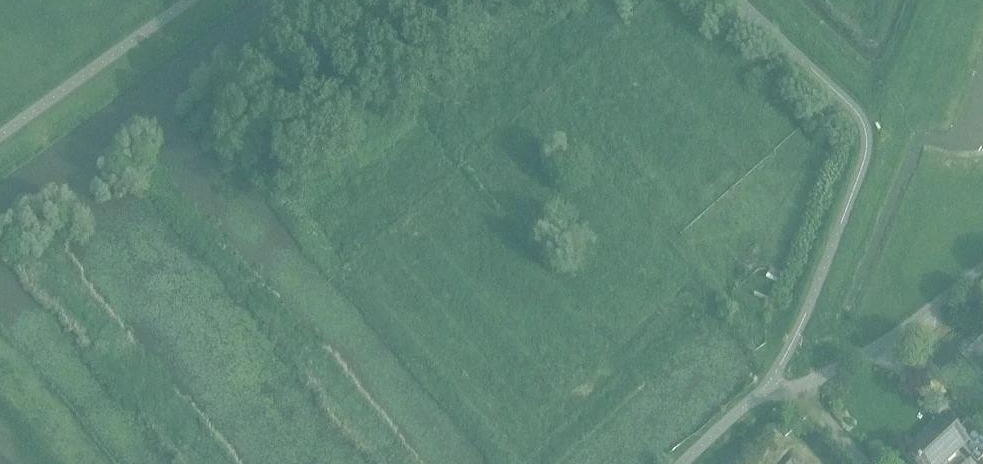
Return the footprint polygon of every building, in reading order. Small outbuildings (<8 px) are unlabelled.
[(982,455),(982,440),(967,422),(958,431),(943,415),(929,427),(933,431),(909,454),(918,463),(944,463),(962,447),(976,462),(982,455)]
